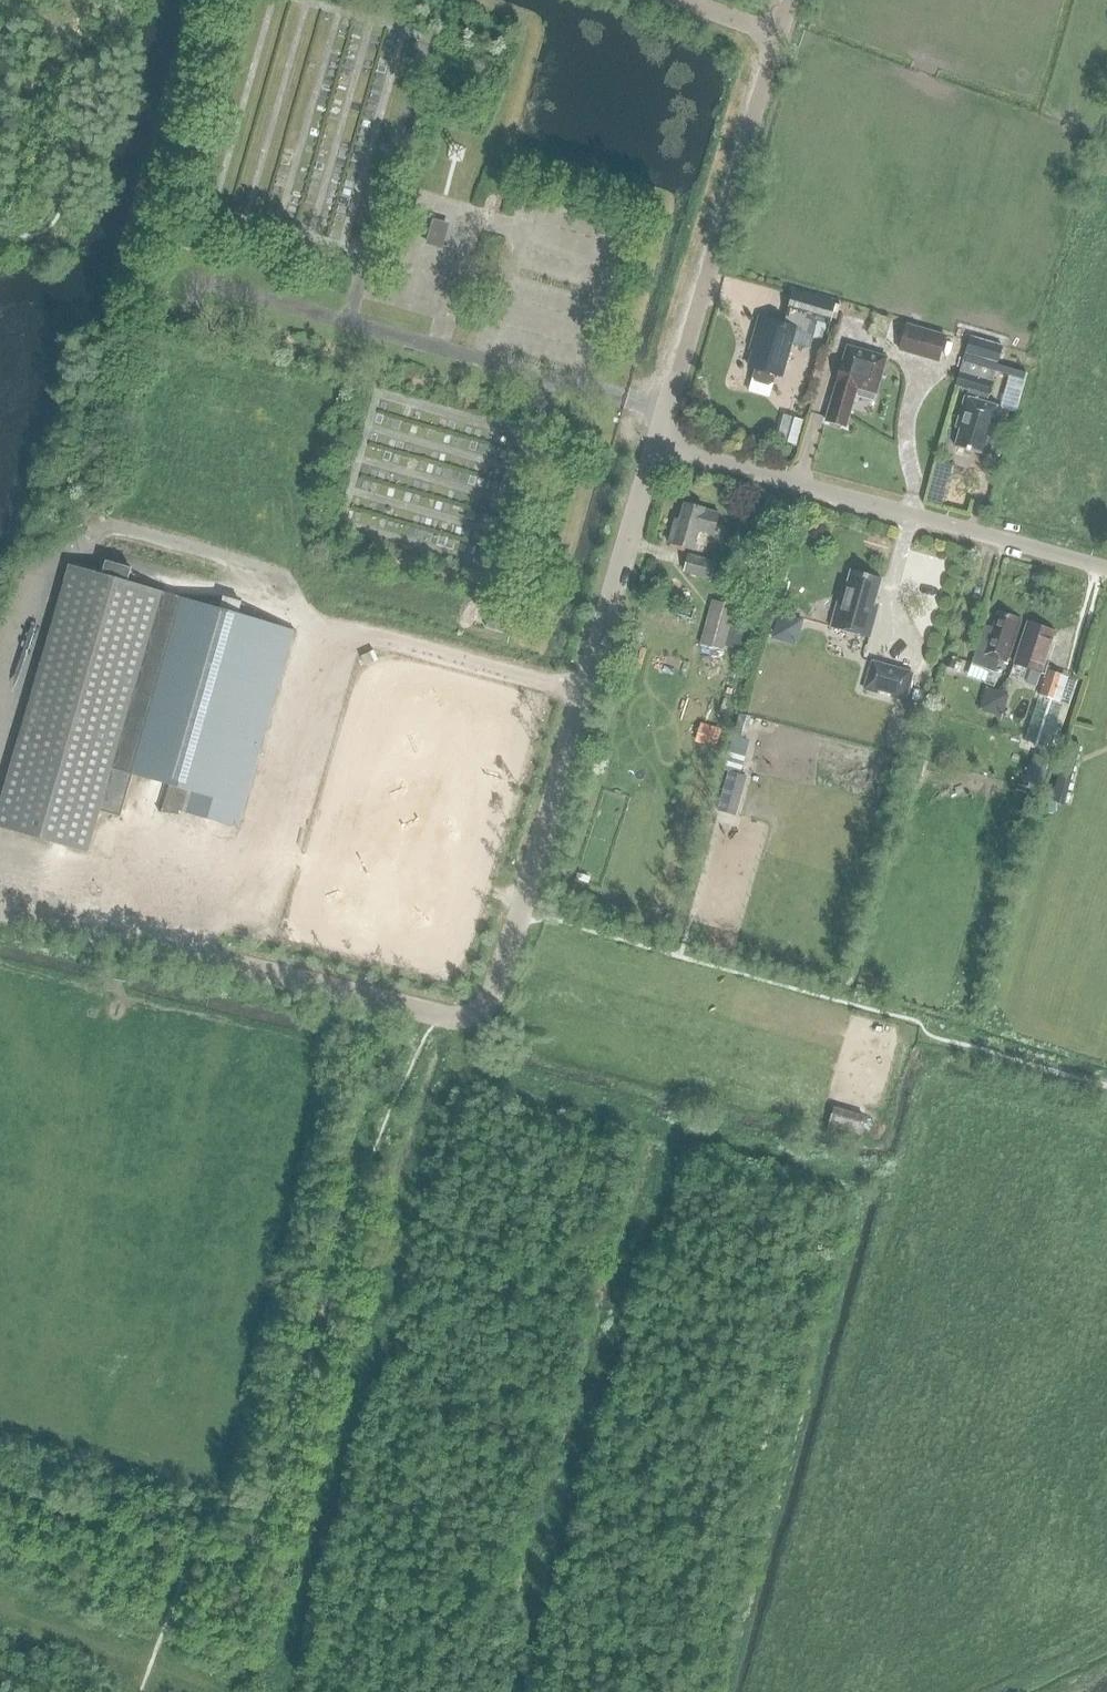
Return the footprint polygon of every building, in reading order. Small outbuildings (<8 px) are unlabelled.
[(748,366),(754,368),(752,377),(754,381),(767,385),(768,385),(772,383),(775,374),(781,376),(791,343),(808,348),(816,322),(830,326),(836,304),(793,292),(787,312),(783,324),(759,317),(753,337),(756,338),(748,366)] [(897,351),(938,362),(946,334),(905,323),(897,351)] [(825,420),(845,426),(856,388),(876,394),(886,358),(847,346),(843,361),(842,361),(825,420)] [(960,428),(954,447),(981,455),(989,427),(994,429),(1000,408),(1000,407),(986,403),(993,381),(995,371),(997,365),(964,355),(959,371),(955,386),(968,390),(966,397),(965,397),(956,427),(960,428)] [(668,543),(693,549),(698,531),(712,534),(718,513),(704,509),(684,503),(679,520),(674,519),(668,543)] [(684,572),(710,579),(714,562),(689,555),(684,572)] [(68,566),(0,799),(0,831),(84,855),(97,812),(118,819),(130,776),(167,787),(159,813),(157,813),(157,814),(178,816),(178,812),(235,829),(235,827),(292,631),(236,615),(239,604),(221,599),(218,610),(127,583),(132,568),(106,561),(101,576),(68,566)] [(830,627),(869,637),(877,607),(873,606),(880,578),(850,570),(846,588),(841,586),(830,627)] [(722,651),(737,655),(746,621),(741,619),(744,608),(713,600),(700,645),(722,651)] [(971,663),(994,671),(997,660),(1006,663),(1020,619),(997,611),(992,628),(983,625),(971,663)] [(778,639),(804,642),(806,617),(781,614),(778,639)] [(1036,677),(1041,678),(1043,673),(1040,673),(1054,631),(1027,622),(1013,664),(1037,672),(1036,677)] [(945,667),(953,669),(956,659),(949,656),(945,667)] [(862,690),(905,702),(914,672),(870,660),(862,690)] [(1039,695),(1055,701),(1063,675),(1047,669),(1039,695)] [(1005,714),(1011,692),(990,686),(984,708),(1005,714)] [(747,742),(734,739),(725,773),(728,774),(738,777),(747,742)] [(738,777),(728,774),(717,814),(733,818),(744,778),(741,777),(738,777)] [(838,1108),(835,1129),(866,1133),(870,1112),(838,1108)]
